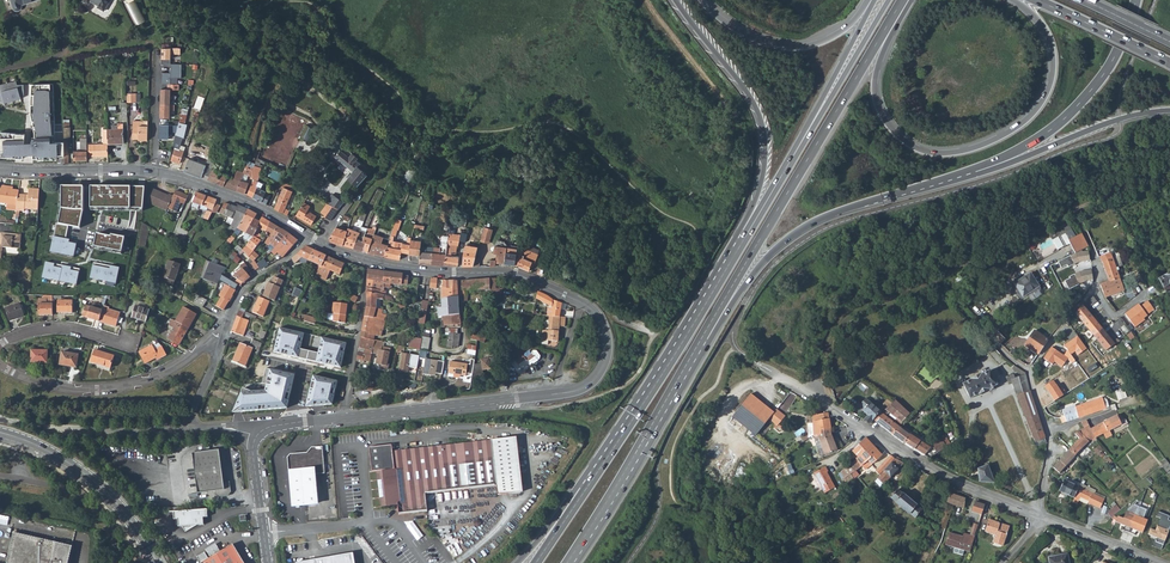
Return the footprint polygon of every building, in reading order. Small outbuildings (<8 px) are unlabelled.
[(12,8),(13,9),(13,10),(15,11),(16,11),(17,10),(19,10),(20,9),(20,8),(21,6),(20,5),(36,0),(9,0),(12,8)] [(81,1),(87,4),(89,0),(97,5),(95,7),(102,11),(109,0),(82,0),(81,1)] [(125,4),(136,26),(147,20),(137,0),(133,0),(125,4)] [(182,51),(164,50),(163,64),(172,65),(172,55),(182,56),(182,51)] [(183,65),(172,64),(172,74),(163,73),(163,84),(169,84),(172,84),(172,78),(183,79),(183,65)] [(0,85),(0,102),(4,102),(5,104),(21,100),(21,97),(25,97),(24,86),(17,86),(16,81),(0,85)] [(31,85),(31,114),(35,130),(36,138),(33,138),(33,144),(25,144),(26,135),(1,132),(1,140),(0,139),(0,156),(0,158),(23,160),(24,155),(33,155),(33,159),(58,158),(58,155),(65,156),(65,132),(55,132),(54,84),(31,85)] [(180,85),(172,84),(169,84),(169,90),(162,90),(161,105),(171,105),(172,91),(180,91),(180,85)] [(137,93),(128,93),(128,102),(137,102),(137,93)] [(171,105),(161,105),(161,118),(171,118),(171,111),(175,111),(175,105),(171,105)] [(180,122),(185,124),(189,110),(187,110),(184,109),(180,122)] [(143,141),(148,142),(149,126),(144,126),(144,121),(134,121),(134,125),(133,139),(139,139),(143,140),(143,141)] [(110,130),(108,129),(108,130),(108,145),(124,144),(123,125),(118,125),(118,130),(116,129),(116,127),(110,127),(110,130)] [(179,126),(160,125),(160,139),(169,139),(169,134),(171,133),(178,133),(179,126)] [(308,143),(314,129),(306,126),(301,139),(308,143)] [(90,157),(108,156),(108,145),(108,130),(104,131),(104,137),(103,137),(104,145),(89,145),(90,157)] [(87,161),(87,138),(91,138),(91,131),(87,131),(87,137),(79,137),(79,140),(82,140),(82,151),(74,152),(74,161),(87,161)] [(184,138),(177,136),(174,149),(175,149),(171,161),(180,164),(184,152),(179,150),(181,146),(184,138)] [(348,178),(357,186),(367,175),(358,166),(360,163),(356,160),(357,159),(357,157),(353,155),(351,155),(350,158),(340,150),(335,157),(354,171),(348,178)] [(213,169),(215,164),(216,160),(214,159),(209,157),(207,165),(189,159),(184,172),(208,181),(213,169)] [(238,169),(245,172),(249,162),(241,159),(238,169)] [(216,170),(213,169),(208,181),(216,184),(224,166),(224,164),(220,162),(216,170)] [(255,164),(249,162),(245,172),(245,173),(243,176),(248,178),(246,182),(249,184),(245,195),(247,195),(254,178),(254,170),(255,166),(255,164)] [(229,169),(224,166),(216,184),(237,191),(242,180),(235,178),(227,175),(229,169)] [(260,168),(255,166),(254,170),(254,178),(247,195),(266,205),(270,196),(266,194),(266,192),(261,190),(256,187),(259,182),(258,182),(260,176),(259,175),(261,168),(260,168)] [(411,182),(417,170),(409,166),(402,178),(411,182)] [(245,173),(238,171),(235,178),(242,180),(243,176),(245,173)] [(246,182),(242,180),(237,191),(245,195),(249,184),(246,182)] [(282,190),(275,209),(283,214),(289,217),(290,214),(289,214),(289,211),(285,209),(294,189),(282,183),(281,182),(278,188),(282,190)] [(62,207),(58,222),(80,226),(83,208),(83,185),(61,184),(62,207)] [(144,186),(91,185),(90,206),(143,207),(144,186)] [(1,186),(0,191),(0,204),(18,206),(20,193),(20,191),(14,190),(6,189),(6,186),(1,186)] [(30,187),(29,194),(29,197),(26,197),(26,194),(20,193),(18,206),(18,209),(25,210),(26,208),(39,209),(40,189),(30,187)] [(173,197),(169,209),(177,213),(181,203),(185,204),(188,195),(176,190),(173,197)] [(148,205),(167,212),(173,197),(169,195),(168,197),(152,191),(148,200),(148,205)] [(205,196),(197,193),(192,203),(193,203),(200,206),(202,207),(202,206),(208,209),(204,219),(208,221),(217,200),(213,199),(205,196)] [(343,203),(332,196),(328,203),(338,209),(343,203)] [(221,205),(216,203),(212,213),(213,213),(217,213),(221,205)] [(220,214),(229,217),(227,222),(232,224),(230,228),(236,230),(248,210),(238,206),(237,208),(224,203),(220,214)] [(311,207),(304,203),(296,216),(301,218),(301,219),(311,225),(317,216),(310,213),(308,211),(309,209),(311,207)] [(338,209),(328,203),(321,212),(324,214),(324,216),(331,221),(338,209)] [(244,231),(247,235),(253,226),(253,225),(255,220),(257,215),(248,210),(236,230),(233,235),(231,235),(227,240),(231,243),(235,237),(239,232),(238,231),(241,229),(244,231)] [(217,213),(213,213),(211,217),(208,223),(212,225),(217,213)] [(271,223),(263,219),(261,223),(259,228),(259,229),(257,232),(262,236),(265,231),(266,232),(271,223)] [(261,223),(255,220),(253,225),(253,226),(247,235),(252,239),(257,232),(259,229),(259,228),(261,223)] [(358,220),(353,230),(359,232),(360,230),(362,226),(364,221),(358,220)] [(267,241),(270,244),(270,243),(283,230),(271,223),(266,232),(271,234),(267,241)] [(1060,238),(1071,232),(1067,224),(1050,232),(1059,249),(1064,246),(1060,238)] [(146,232),(147,227),(140,225),(137,245),(143,247),(146,232)] [(483,233),(492,235),(494,229),(485,226),(483,233)] [(382,235),(391,236),(393,229),(384,227),(382,235)] [(460,235),(461,229),(456,228),(452,227),(450,232),(449,238),(447,248),(445,264),(456,267),(457,267),(458,257),(456,256),(458,246),(459,246),(461,235),(460,235)] [(353,230),(348,228),(346,234),(343,246),(353,249),(359,232),(353,230)] [(370,230),(367,229),(366,233),(363,242),(366,243),(363,252),(368,253),(371,244),(370,244),(374,234),(375,231),(371,230),(370,230)] [(402,232),(393,229),(391,236),(400,238),(402,232)] [(270,249),(272,252),(290,234),(283,230),(270,243),(270,244),(272,245),(270,249)] [(346,234),(335,230),(330,238),(330,242),(343,246),(346,234)] [(366,233),(360,230),(359,232),(353,249),(363,252),(366,243),(363,242),(366,233)] [(122,250),(124,236),(111,233),(110,235),(96,232),(94,245),(122,250)] [(259,239),(262,236),(257,232),(252,239),(243,249),(243,250),(248,256),(261,240),(259,239)] [(3,259),(4,247),(21,249),(22,235),(2,233),(1,234),(0,243),(0,259),(3,259)] [(492,235),(483,233),(482,233),(480,240),(489,243),(492,235)] [(278,253),(283,257),(284,257),(299,241),(290,234),(272,252),(275,255),(278,253)] [(384,238),(374,234),(370,244),(371,244),(368,253),(374,255),(375,254),(384,257),(387,249),(388,246),(382,243),(384,238)] [(1083,234),(1070,240),(1076,253),(1080,251),(1088,246),(1083,234)] [(74,255),(76,243),(69,242),(69,239),(53,235),(50,251),(74,255)] [(437,254),(433,253),(432,265),(445,266),(445,264),(447,248),(449,238),(442,238),(440,250),(437,250),(437,254)] [(401,252),(420,256),(421,247),(421,245),(422,241),(411,239),(409,243),(403,242),(402,248),(401,252)] [(243,250),(238,245),(235,248),(239,253),(240,253),(241,252),(243,250)] [(491,260),(490,266),(495,266),(496,263),(502,263),(504,263),(518,266),(522,252),(517,251),(517,248),(493,245),(493,253),(496,253),(496,260),(491,260)] [(387,249),(384,257),(400,260),(401,252),(402,248),(388,246),(387,249)] [(529,250),(523,248),(522,252),(518,266),(529,271),(530,266),(531,263),(534,265),(539,255),(538,254),(539,250),(530,246),(529,250)] [(306,247),(292,259),(294,263),(295,264),(303,258),(309,261),(315,251),(306,247)] [(427,248),(421,247),(420,256),(419,264),(432,265),(433,253),(426,253),(427,248)] [(463,253),(462,266),(473,266),(475,258),(477,248),(467,247),(466,254),(463,253)] [(225,262),(229,266),(238,255),(238,254),(234,251),(225,262)] [(249,258),(253,262),(259,255),(254,251),(249,258)] [(327,256),(315,251),(309,261),(320,266),(322,267),(327,256)] [(1076,253),(1059,261),(1062,267),(1068,265),(1069,267),(1075,264),(1091,260),(1089,251),(1080,251),(1076,253)] [(1100,256),(1100,257),(1109,281),(1110,282),(1120,278),(1116,269),(1123,266),(1119,257),(1116,258),(1113,259),(1110,253),(1100,256)] [(259,255),(253,262),(251,264),(253,266),(255,269),(259,267),(256,264),(258,263),(265,257),(262,254),(261,256),(260,255),(259,255)] [(327,256),(322,267),(320,266),(316,276),(323,280),(325,275),(330,271),(337,274),(340,275),(345,264),(327,256)] [(263,264),(265,268),(275,262),(272,258),(263,264)] [(180,264),(168,260),(162,282),(173,286),(180,264)] [(76,284),(79,268),(45,261),(42,277),(76,284)] [(119,267),(93,262),(90,278),(116,282),(119,267)] [(238,280),(236,284),(242,287),(244,283),(245,284),(251,277),(247,273),(250,270),(243,262),(240,266),(242,269),(233,277),(238,280)] [(538,272),(544,274),(548,265),(542,263),(538,272)] [(206,264),(201,279),(218,285),(219,282),(221,276),(226,270),(206,264)] [(384,292),(384,289),(384,284),(385,272),(379,271),(379,270),(368,269),(367,278),(367,280),(366,286),(366,293),(384,296),(384,294),(384,292)] [(1094,279),(1092,269),(1080,271),(1070,276),(1071,278),(1065,281),(1070,290),(1087,281),(1094,279)] [(403,276),(403,274),(391,273),(385,272),(384,284),(390,284),(407,285),(408,277),(403,276)] [(1168,296),(1169,295),(1169,272),(1164,276),(1158,280),(1168,296)] [(1038,286),(1030,274),(1015,284),(1023,296),(1038,286)] [(222,277),(221,276),(219,282),(226,285),(220,297),(222,298),(218,306),(225,311),(237,291),(232,288),(235,284),(229,281),(222,277)] [(269,283),(263,296),(275,301),(284,281),(275,277),(272,284),(269,283)] [(1124,290),(1120,278),(1110,282),(1109,281),(1100,284),(1102,288),(1105,297),(1124,290)] [(496,298),(496,304),(502,300),(503,289),(496,288),(496,279),(494,279),(481,280),(461,281),(462,291),(463,290),(467,290),(492,289),(492,292),(490,292),(490,298),(496,298)] [(442,288),(441,300),(452,297),(458,297),(457,281),(443,280),(444,285),(442,285),(442,288)] [(293,294),(300,297),(303,290),(296,287),(293,294)] [(552,303),(551,316),(559,317),(561,303),(554,300),(548,296),(538,291),(536,299),(546,302),(552,303)] [(381,300),(384,300),(384,298),(384,296),(366,293),(367,305),(365,317),(381,320),(381,319),(385,319),(387,311),(381,310),(376,309),(378,300),(381,300)] [(39,315),(53,315),(53,299),(53,297),(44,296),(44,299),(39,299),(39,315)] [(203,297),(199,304),(205,307),(209,301),(203,297)] [(270,302),(259,297),(253,312),(263,317),(270,302)] [(439,317),(442,317),(459,314),(458,297),(452,297),(441,300),(442,308),(437,309),(439,317)] [(73,301),(59,301),(58,313),(72,314),(73,301)] [(1140,303),(1125,314),(1135,327),(1149,316),(1148,315),(1155,310),(1148,301),(1141,305),(1140,303)] [(346,323),(346,319),(348,305),(334,303),(333,314),(334,314),(334,315),(333,321),(346,323)] [(411,336),(409,348),(421,350),(421,349),(422,337),(425,303),(421,303),(420,308),(417,322),(416,321),(414,336),(411,336)] [(7,314),(10,323),(24,317),(20,305),(5,311),(7,314)] [(133,317),(147,321),(151,309),(136,305),(133,317)] [(1100,327),(1082,305),(1075,313),(1106,350),(1120,340),(1117,339),(1112,341),(1100,327)] [(82,315),(100,321),(103,310),(91,306),(89,312),(84,310),(82,315)] [(185,306),(177,321),(190,328),(199,313),(185,306)] [(119,312),(104,307),(103,310),(100,321),(115,326),(119,312)] [(243,318),(245,314),(239,311),(235,323),(231,331),(243,336),(249,321),(243,318)] [(461,325),(459,314),(442,317),(442,326),(453,325),(461,325)] [(319,319),(307,316),(306,321),(317,325),(319,319)] [(559,317),(551,316),(550,316),(549,331),(543,331),(542,340),(557,342),(559,326),(564,327),(566,318),(559,317)] [(381,337),(385,321),(381,320),(365,317),(362,331),(370,333),(370,335),(381,337)] [(180,344),(190,328),(177,321),(173,319),(170,325),(175,327),(169,337),(180,344)] [(305,333),(280,327),(274,353),(300,359),(300,357),(302,348),(305,333)] [(1034,343),(1030,349),(1037,354),(1048,340),(1034,330),(1028,339),(1034,343)] [(369,339),(370,335),(370,333),(362,331),(361,338),(369,339)] [(459,347),(460,334),(450,332),(449,340),(448,347),(453,347),(453,346),(459,347)] [(348,342),(322,337),(319,352),(317,361),(316,362),(342,368),(348,342)] [(429,338),(422,337),(421,349),(429,350),(429,338)] [(357,359),(370,362),(372,353),(374,340),(369,340),(369,339),(361,338),(359,347),(357,359)] [(1024,345),(1030,349),(1034,343),(1028,339),(1024,345)] [(374,340),(372,353),(378,355),(376,364),(381,365),(380,368),(388,370),(389,365),(387,364),(390,349),(382,347),(383,342),(374,340)] [(253,348),(260,351),(261,348),(251,344),(251,346),(242,343),(234,361),(246,366),(253,348)] [(154,345),(140,352),(146,364),(157,358),(158,359),(168,354),(164,346),(160,344),(155,346),(154,345)] [(319,352),(302,348),(300,357),(317,361),(319,352)] [(115,355),(96,349),(93,361),(111,367),(115,355)] [(48,350),(32,350),(31,363),(48,363),(48,350)] [(535,356),(529,360),(528,362),(531,365),(533,363),(533,364),(540,359),(540,356),(537,350),(533,350),(532,351),(532,353),(534,355),(535,355),(535,356)] [(403,353),(400,370),(401,372),(407,373),(409,372),(409,367),(417,369),(420,356),(403,353)] [(77,359),(60,356),(58,368),(75,371),(77,359)] [(483,364),(474,366),(473,374),(472,378),(484,376),(484,375),(483,371),(491,370),(490,366),(499,364),(497,357),(482,360),(483,364)] [(425,358),(423,374),(436,376),(436,373),(442,374),(444,361),(425,358)] [(450,361),(449,373),(467,376),(467,373),(473,374),(474,366),(475,360),(472,360),(471,364),(450,361)] [(1045,438),(1037,414),(1034,404),(1030,391),(1029,391),(1025,373),(1015,366),(1013,369),(1018,374),(1020,373),(1020,376),(1014,377),(1013,374),(1006,377),(1008,383),(1012,382),(1026,419),(1035,442),(1045,438)] [(262,383),(244,384),(233,411),(288,407),(296,374),(267,367),(262,383)] [(997,384),(989,370),(980,375),(980,374),(971,379),(971,380),(962,384),(970,399),(978,394),(979,394),(988,390),(988,389),(997,384)] [(339,380),(313,374),(305,407),(333,406),(339,380)] [(365,390),(374,390),(374,381),(366,381),(365,390)] [(733,420),(757,438),(770,420),(775,414),(751,396),(733,420)] [(1062,416),(1060,417),(1062,423),(1084,415),(1109,407),(1106,400),(1105,400),(1105,398),(1103,399),(1102,398),(1076,407),(1075,406),(1062,410),(1063,414),(1062,415),(1062,416)] [(863,420),(869,423),(873,420),(881,412),(865,399),(861,404),(865,408),(864,408),(864,409),(863,410),(863,411),(864,412),(868,415),(863,420)] [(900,405),(895,400),(892,403),(885,409),(901,423),(909,414),(900,405)] [(940,411),(937,407),(928,414),(931,418),(940,411)] [(786,417),(777,411),(775,414),(770,420),(778,427),(779,426),(786,417)] [(899,426),(881,412),(873,420),(891,433),(891,434),(903,443),(904,442),(909,434),(898,427),(899,426)] [(830,428),(828,416),(827,414),(825,414),(817,415),(812,416),(813,425),(809,426),(808,427),(809,436),(814,436),(821,434),(821,430),(830,428)] [(1117,415),(1091,429),(1095,438),(1121,424),(1122,426),(1127,424),(1124,418),(1120,421),(1117,415)] [(1090,441),(1095,438),(1091,429),(1087,420),(1080,423),(1083,429),(1075,434),(1079,439),(1069,450),(1075,456),(1090,441)] [(831,434),(830,428),(821,430),(821,434),(821,437),(819,438),(824,454),(836,450),(832,444),(834,443),(831,434)] [(920,441),(910,433),(909,434),(904,442),(915,449),(920,441)] [(930,447),(936,453),(950,443),(945,436),(930,447)] [(375,472),(380,471),(384,507),(401,505),(402,514),(429,511),(428,493),(489,486),(499,485),(500,493),(522,491),(516,437),(493,440),(466,443),(427,448),(395,451),(394,445),(372,448),(375,472)] [(882,456),(866,438),(852,451),(858,457),(856,459),(857,461),(861,466),(862,468),(863,466),(863,465),(868,461),(870,464),(875,461),(882,456)] [(1035,442),(1037,447),(1046,443),(1046,442),(1045,438),(1035,442)] [(929,448),(920,441),(915,449),(924,455),(929,448)] [(1103,451),(1098,446),(1094,450),(1099,456),(1100,454),(1100,455),(1100,456),(1101,457),(1102,457),(1103,457),(1104,456),(1104,455),(1104,454),(1104,453),(1103,453),(1102,452),(1103,451)] [(286,456),(289,507),(318,504),(316,474),(322,474),(321,447),(309,448),(304,453),(288,454),(286,456)] [(222,484),(219,450),(192,452),(195,493),(213,491),(213,493),(229,492),(228,486),(225,483),(222,484)] [(1069,450),(1056,464),(1053,467),(1059,473),(1075,456),(1069,450)] [(874,471),(879,475),(894,459),(889,455),(874,471)] [(898,461),(894,459),(879,475),(876,478),(883,484),(903,464),(898,461)] [(1166,472),(1169,470),(1169,466),(1165,459),(1162,461),(1164,464),(1161,465),(1166,472)] [(861,466),(857,461),(849,466),(841,472),(844,479),(846,484),(853,479),(851,474),(861,466)] [(994,483),(988,465),(977,469),(979,482),(994,483)] [(826,467),(815,474),(826,494),(837,487),(828,472),(829,472),(826,467)] [(1066,476),(1064,480),(1079,487),(1080,486),(1081,483),(1066,476)] [(879,487),(883,484),(876,478),(873,482),(879,487)] [(1059,491),(1074,497),(1079,487),(1064,480),(1059,491)] [(1105,498),(1080,486),(1079,487),(1074,497),(1073,499),(1078,502),(1080,498),(1089,503),(1090,501),(1101,506),(1105,498)] [(901,494),(896,490),(890,498),(895,502),(894,502),(909,514),(910,514),(915,518),(921,510),(916,506),(916,505),(902,493),(901,494)] [(950,494),(947,503),(953,505),(960,507),(959,514),(963,515),(965,499),(950,494)] [(976,501),(972,512),(983,515),(986,504),(976,501)] [(938,527),(945,530),(953,505),(947,503),(938,527)] [(1114,518),(1120,507),(1114,503),(1108,514),(1114,518)] [(1125,518),(1119,516),(1116,523),(1143,533),(1149,519),(1144,518),(1147,509),(1135,504),(1127,511),(1125,518)] [(208,517),(208,509),(174,511),(174,519),(178,519),(178,527),(182,526),(186,532),(197,526),(204,524),(203,517),(208,517)] [(1157,512),(1155,517),(1159,519),(1155,531),(1150,529),(1148,534),(1156,538),(1156,540),(1154,539),(1152,545),(1161,549),(1169,526),(1169,521),(1168,520),(1169,516),(1157,512)] [(996,524),(987,520),(983,532),(1003,540),(1008,528),(1004,527),(1003,526),(1002,527),(1001,528),(998,526),(997,525),(996,524)] [(413,521),(407,525),(418,540),(424,535),(413,521)] [(6,562),(67,562),(71,546),(13,533),(6,562)] [(969,553),(974,538),(964,534),(962,538),(949,533),(945,545),(952,547),(950,552),(962,556),(964,551),(969,553)] [(231,544),(200,562),(243,562),(231,544)] [(295,562),(354,562),(352,553),(324,557),(318,553),(314,559),(295,562)] [(1067,554),(1048,558),(1049,562),(1069,562),(1067,554)]
